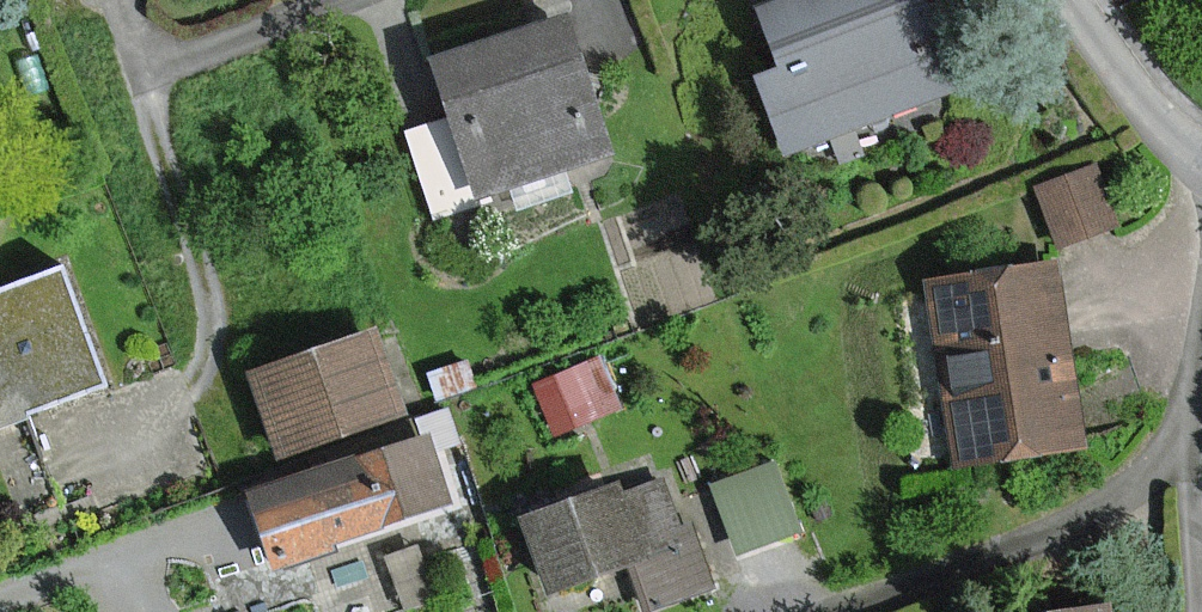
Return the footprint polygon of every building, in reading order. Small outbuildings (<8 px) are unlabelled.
[(761,9),(783,69),(759,78),(785,150),(949,91),(916,0),(787,0),(761,9)] [(557,20),(433,62),(478,195),(603,153),(557,20)] [(1092,169),(1033,190),(1054,250),(1113,229),(1092,169)] [(1059,264),(931,282),(957,465),(1086,447),(1059,264)] [(0,290),(0,424),(104,387),(61,268),(0,290)] [(374,331),(250,375),(279,457),(403,413),(400,405),(374,331)] [(614,408),(597,362),(538,385),(556,431),(614,408)] [(428,433),(412,439),(404,417),(280,460),(243,474),(250,496),(275,564),(380,527),(394,522),(453,501),(428,433)] [(794,532),(768,466),(709,489),(735,555),(794,532)] [(620,483),(527,515),(551,584),(632,556),(650,609),(709,589),(688,529),(678,532),(662,486),(625,498),(620,483)]
